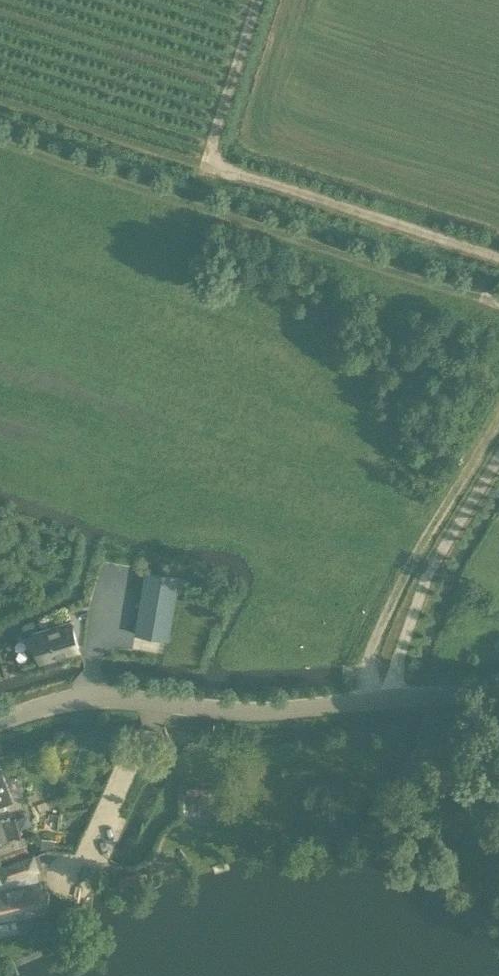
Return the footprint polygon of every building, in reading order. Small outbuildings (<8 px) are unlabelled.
[(168,638),(179,575),(147,569),(136,633),(168,638)] [(41,659),(79,648),(71,621),(33,632),(41,659)] [(218,795),(200,795),(200,813),(218,813),(218,795)] [(22,835),(16,817),(10,819),(10,817),(0,821),(0,842),(22,835)] [(41,847),(55,849),(55,840),(42,838),(41,847)] [(1,866),(0,866),(0,917),(46,908),(41,881),(40,881),(38,868),(33,854),(1,866)]
